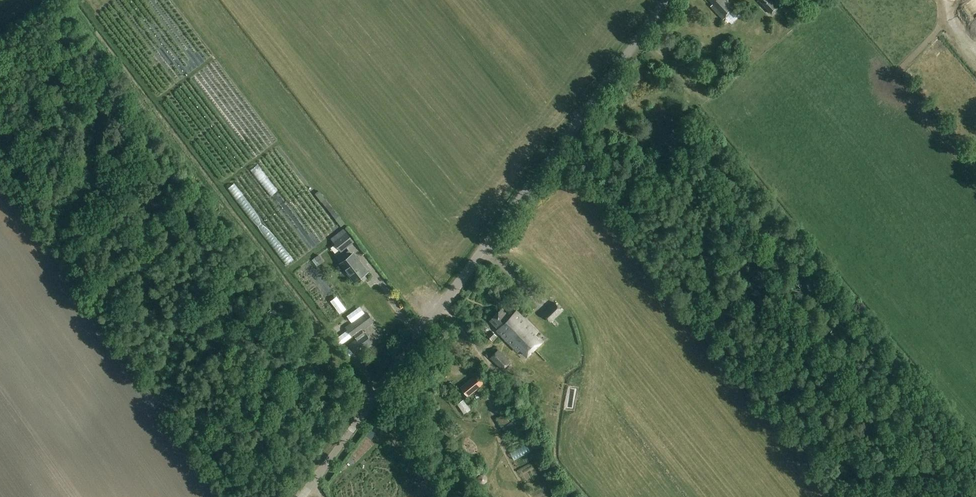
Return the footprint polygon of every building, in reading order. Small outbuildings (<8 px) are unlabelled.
[(713,4),(711,5),(724,19),(736,8),(729,0),(710,0),(713,4)] [(784,0),(758,0),(771,14),(778,8),(780,11),(787,4),(784,0)] [(966,2),(959,11),(967,17),(974,8),(966,2)] [(722,55),(733,67),(738,63),(727,50),(722,55)] [(262,176),(257,179),(268,194),(273,190),(262,176)] [(347,233),(335,243),(341,251),(354,241),(347,233)] [(356,281),(367,271),(353,253),(341,263),(356,281)] [(555,302),(543,314),(551,321),(563,310),(555,302)] [(347,323),(361,313),(356,306),(342,315),(347,323)] [(513,326),(523,317),(517,311),(510,317),(502,308),(490,319),(499,328),(497,330),(503,336),(513,326)] [(362,329),(374,320),(368,312),(346,328),(352,336),(354,335),(358,340),(350,346),(356,354),(372,342),(366,334),(365,334),(362,329)] [(513,326),(535,349),(542,342),(535,335),(538,333),(523,317),(513,326)] [(528,356),(535,349),(513,326),(503,336),(518,352),(521,349),(528,356)] [(492,331),(487,335),(492,340),(497,336),(492,331)] [(491,357),(502,369),(510,361),(499,350),(491,357)] [(477,374),(461,387),(468,396),(482,384),(486,389),(489,387),(485,382),(484,383),(477,374)] [(530,491),(533,496),(545,496),(546,496),(540,486),(530,491)]
